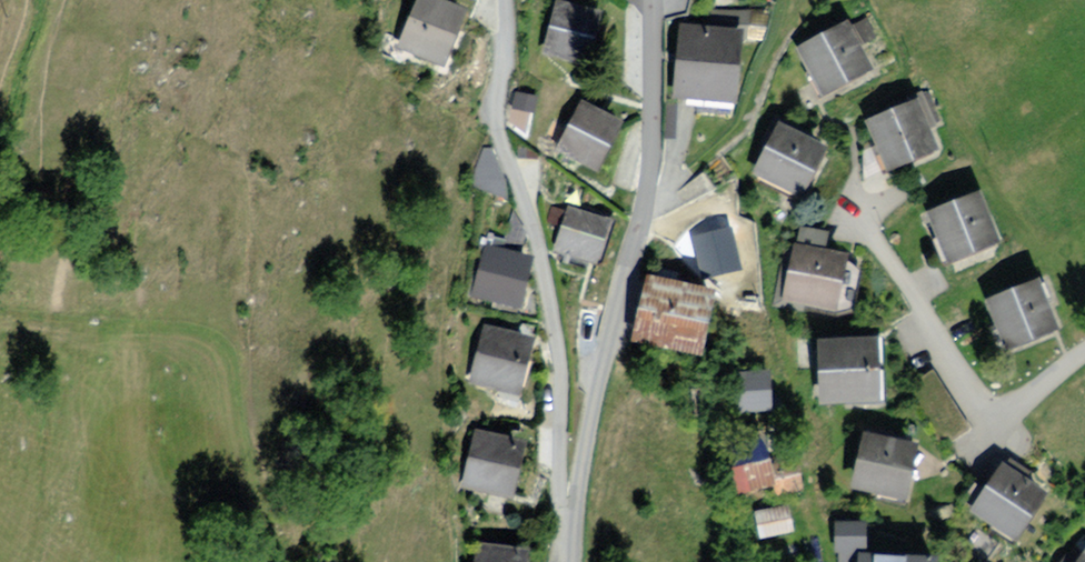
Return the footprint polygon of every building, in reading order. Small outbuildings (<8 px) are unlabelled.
[(432,0),(414,0),(390,48),(435,71),(463,15),(432,0)] [(583,14),(550,8),(540,57),(573,63),(583,14)] [(847,19),(792,51),(826,108),(881,77),(847,19)] [(669,105),(729,109),(735,28),(676,24),(669,105)] [(913,98),(859,122),(885,179),(939,154),(913,98)] [(578,108),(551,151),(592,176),(619,133),(578,108)] [(778,124),(748,179),(794,204),(824,149),(778,124)] [(979,195),(922,217),(943,273),(1001,252),(979,195)] [(607,219),(567,204),(550,248),(590,263),(607,219)] [(731,228),(685,238),(717,302),(746,295),(731,228)] [(849,245),(794,234),(780,302),(836,313),(849,245)] [(530,259),(481,245),(465,299),(514,314),(530,259)] [(708,296),(644,280),(628,345),(692,361),(708,296)] [(1036,280),(974,306),(998,361),(1059,334),(1036,280)] [(481,329),(466,392),(517,404),(532,342),(481,329)] [(880,337),(813,341),(817,405),(885,401),(880,337)] [(763,370),(729,372),(732,418),(766,416),(763,370)] [(524,444),(468,430),(452,493),(508,507),(524,444)] [(915,451),(863,435),(847,488),(900,504),(915,451)] [(761,438),(717,447),(728,502),(772,493),(761,438)] [(797,460),(768,465),(774,498),(803,492),(797,460)] [(1044,495),(998,462),(961,512),(1008,545),(1044,495)] [(791,510),(756,514),(759,541),(795,537),(791,510)] [(862,522),(832,521),(832,550),(862,551),(862,522)] [(474,545),(471,561),(521,561),(523,554),(474,545)] [(1075,561),(1084,561),(1084,548),(1075,561)] [(848,552),(847,561),(930,561),(848,552)]
